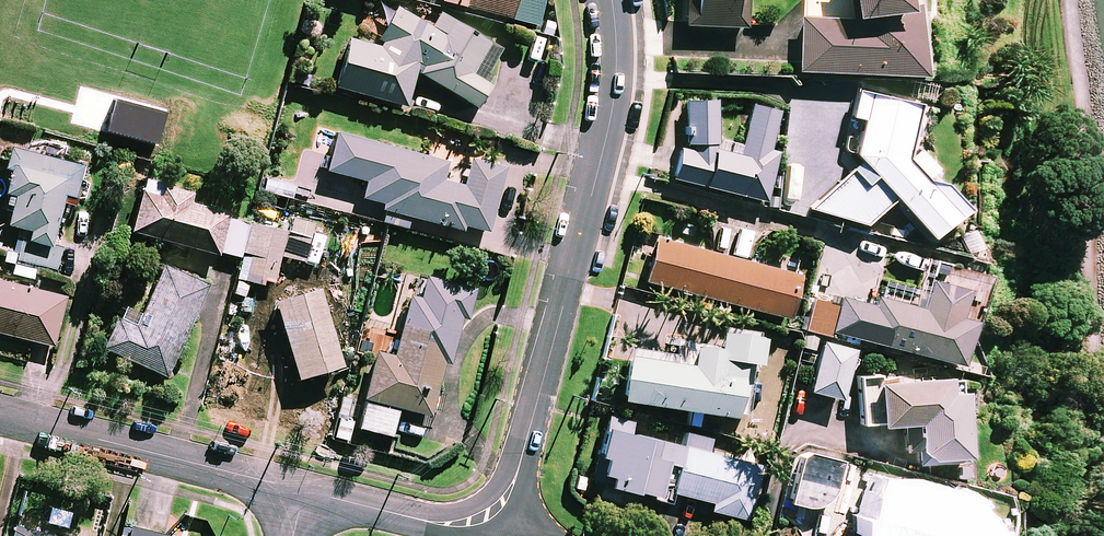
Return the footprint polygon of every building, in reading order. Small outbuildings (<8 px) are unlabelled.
[(442,1),(537,25),(544,0),(442,0),(442,1)] [(748,0),(686,0),(685,26),(746,28),(748,0)] [(903,6),(902,0),(850,0),(852,21),(801,18),(799,71),(890,75),(924,77),(914,4),(903,6)] [(428,25),(393,4),(369,44),(346,38),(333,89),(405,108),(415,71),(475,107),(494,75),(490,72),(504,48),(438,10),(428,25)] [(935,83),(911,80),(909,98),(933,101),(935,83)] [(928,111),(915,108),(915,106),(869,96),(857,158),(862,164),(811,209),(864,225),(895,198),(931,238),(963,209),(935,177),(917,158),(928,111)] [(722,106),(691,99),(679,147),(681,148),(674,179),(766,201),(778,152),(770,150),(779,111),(752,105),(739,156),(712,149),(722,106)] [(158,114),(106,101),(102,118),(98,133),(150,146),(158,114)] [(382,204),(381,210),(385,211),(382,222),(407,229),(410,218),(461,231),(463,226),(488,232),(505,168),(470,159),(463,186),(442,180),(447,162),(335,133),(325,171),(365,182),(360,199),(382,204)] [(72,204),(82,165),(19,150),(1,223),(24,229),(16,258),(56,268),(62,246),(51,244),(62,202),(72,204)] [(219,252),(228,218),(229,214),(189,203),(192,193),(163,186),(160,196),(142,191),(130,233),(217,256),(219,252)] [(240,258),(250,223),(228,218),(219,252),(240,258)] [(251,255),(244,281),(263,286),(264,281),(274,283),(286,232),(250,223),(243,252),(251,255)] [(801,276),(658,239),(646,282),(789,319),(801,276)] [(207,284),(162,264),(135,325),(117,317),(102,349),(166,377),(207,284)] [(475,288),(424,275),(419,297),(408,294),(393,355),(374,351),(362,399),(365,400),(399,409),(430,416),(444,361),(450,363),(461,317),(467,319),(475,288)] [(0,280),(0,333),(54,346),(66,296),(0,280)] [(842,297),(840,306),(811,299),(803,331),(805,331),(801,346),(814,350),(818,335),(833,339),(834,333),(963,365),(973,322),(959,319),(966,291),(930,282),(924,309),(880,298),(878,307),(842,297)] [(327,318),(319,289),(272,302),(279,325),(258,331),(265,356),(288,350),(296,379),(341,366),(333,339),(348,335),(342,314),(327,318)] [(761,335),(720,329),(718,347),(684,342),(681,362),(627,354),(620,400),(744,418),(752,363),(757,363),(761,335)] [(861,358),(852,356),(854,350),(822,342),(809,391),(841,399),(849,369),(858,371),(861,358)] [(925,454),(925,459),(967,458),(966,411),(976,411),(975,392),(948,393),(947,378),(862,380),(863,426),(917,424),(918,433),(904,434),(905,454),(925,454)] [(399,409),(365,400),(358,428),(392,437),(399,409)] [(630,425),(608,420),(593,482),(668,500),(670,492),(712,503),(710,510),(747,520),(760,465),(707,452),(711,437),(685,431),(682,444),(628,430),(630,425)] [(809,449),(798,457),(789,504),(804,507),(806,507),(809,507),(812,507),(814,506),(817,506),(820,505),(822,504),(824,502),(827,501),(829,499),(831,497),(832,495),(834,493),(835,490),(836,488),(842,459),(809,449)] [(905,485),(892,488),(875,482),(874,486),(872,491),(871,495),(869,499),(868,503),(867,508),(866,512),(866,516),(865,521),(865,525),(865,530),(865,534),(865,535),(983,535),(981,531),(978,523),(973,516),(968,509),(961,503),(954,497),(947,493),(939,489),(931,487),(922,485),(913,485),(905,485)] [(15,525),(13,535),(57,535),(15,525)] [(131,527),(129,535),(165,535),(166,534),(131,527)]
